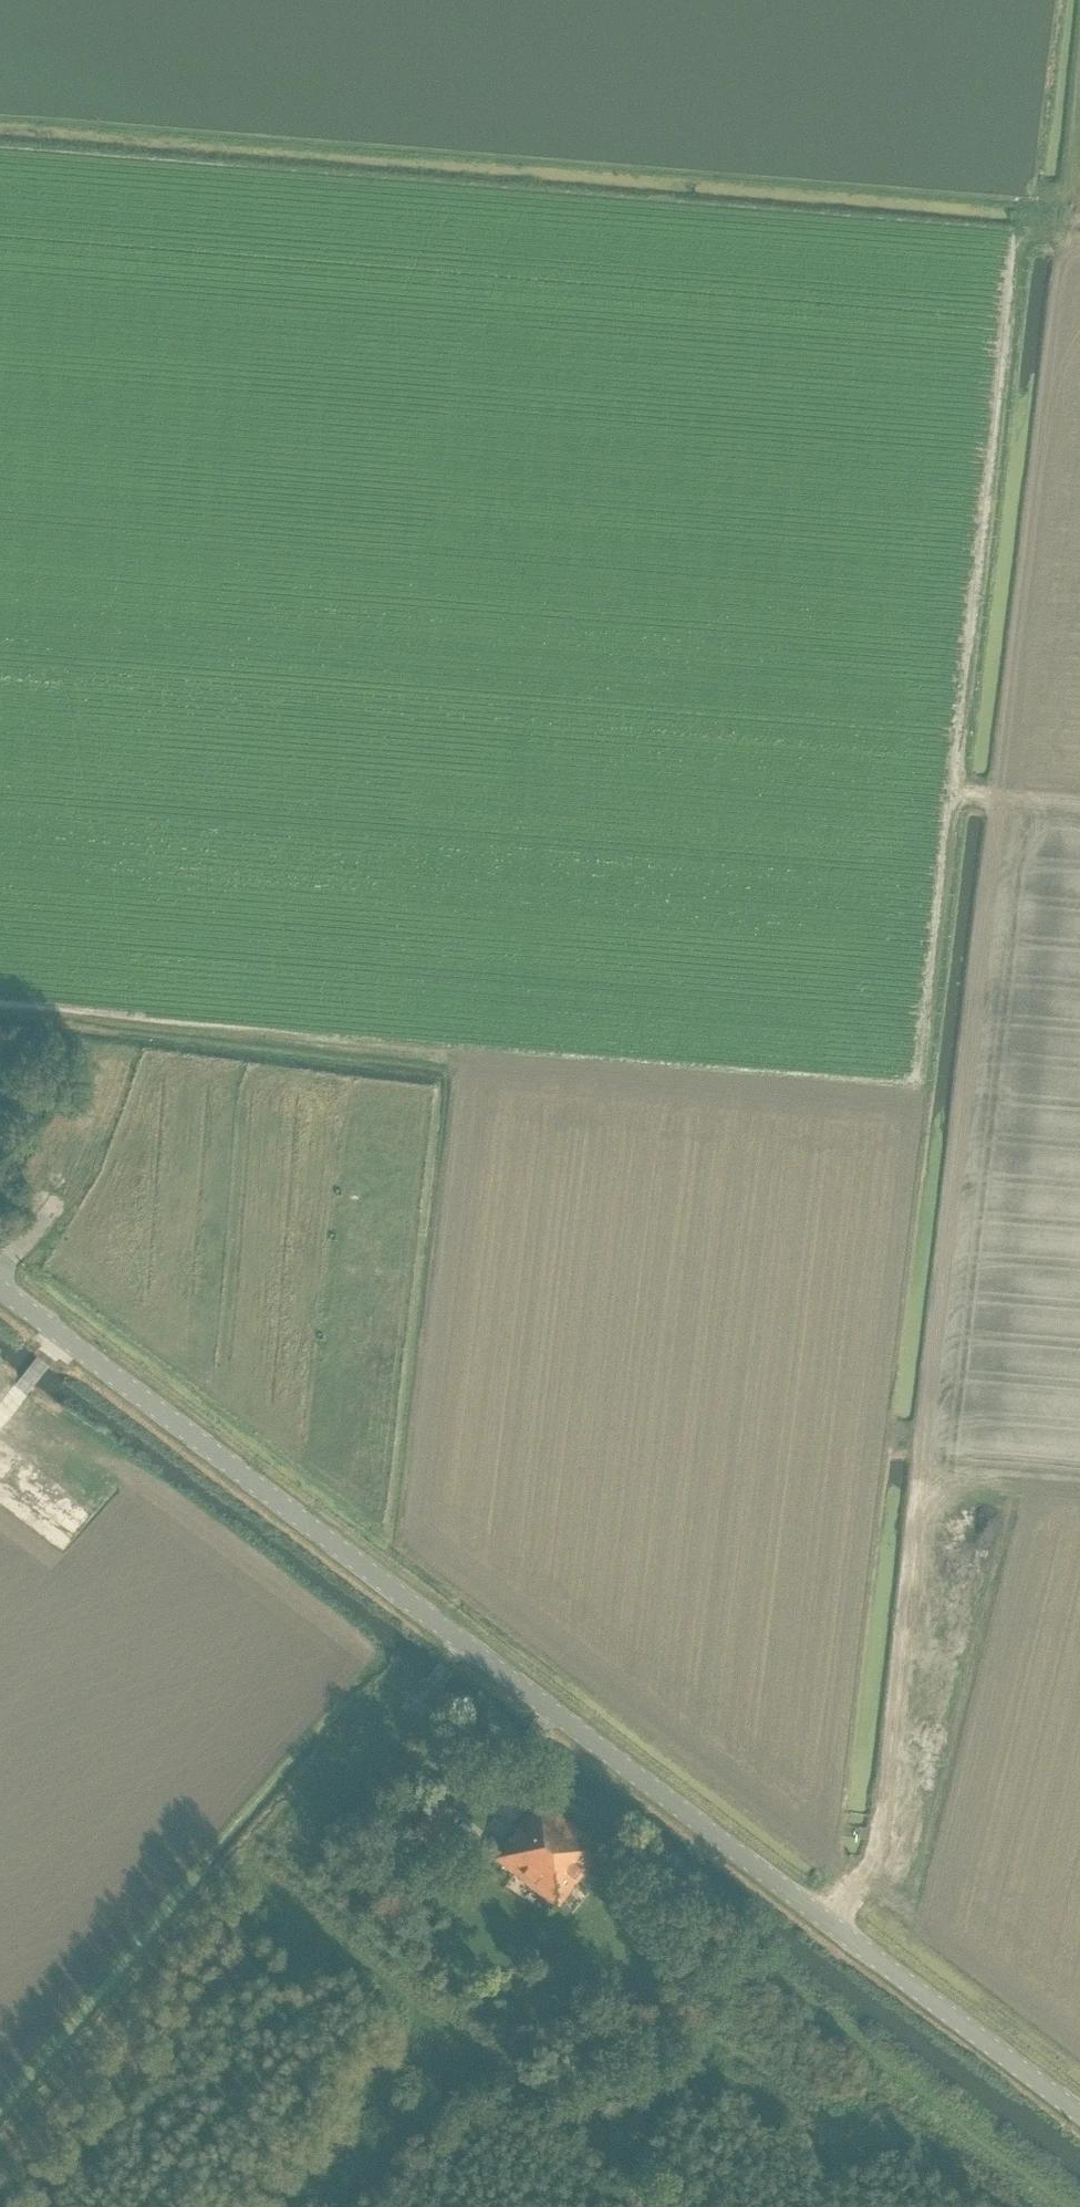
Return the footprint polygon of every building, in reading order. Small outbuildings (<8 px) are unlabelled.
[(559,1909),(604,1850),(544,1803),(530,1819),(527,1816),(493,1860),(559,1909)]
